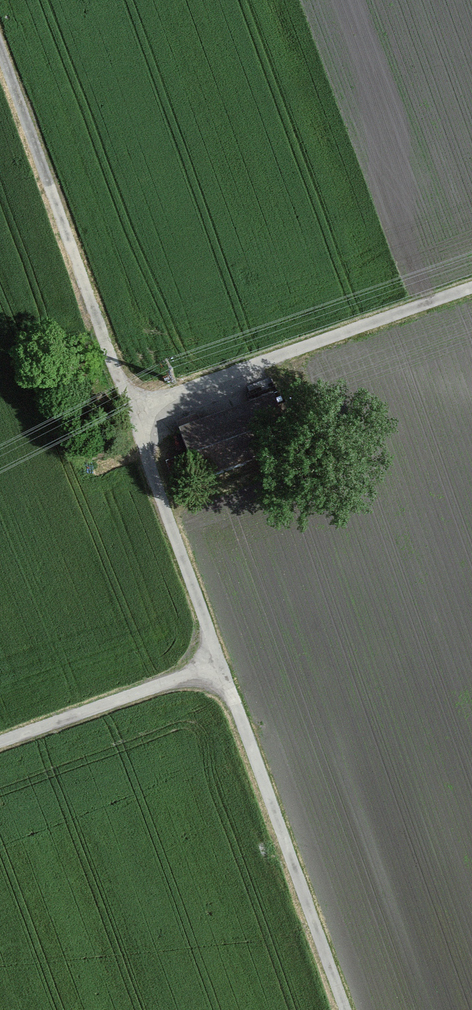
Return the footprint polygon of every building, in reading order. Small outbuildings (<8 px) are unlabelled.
[(264,397),(165,430),(185,490),(284,457),(264,397)]
